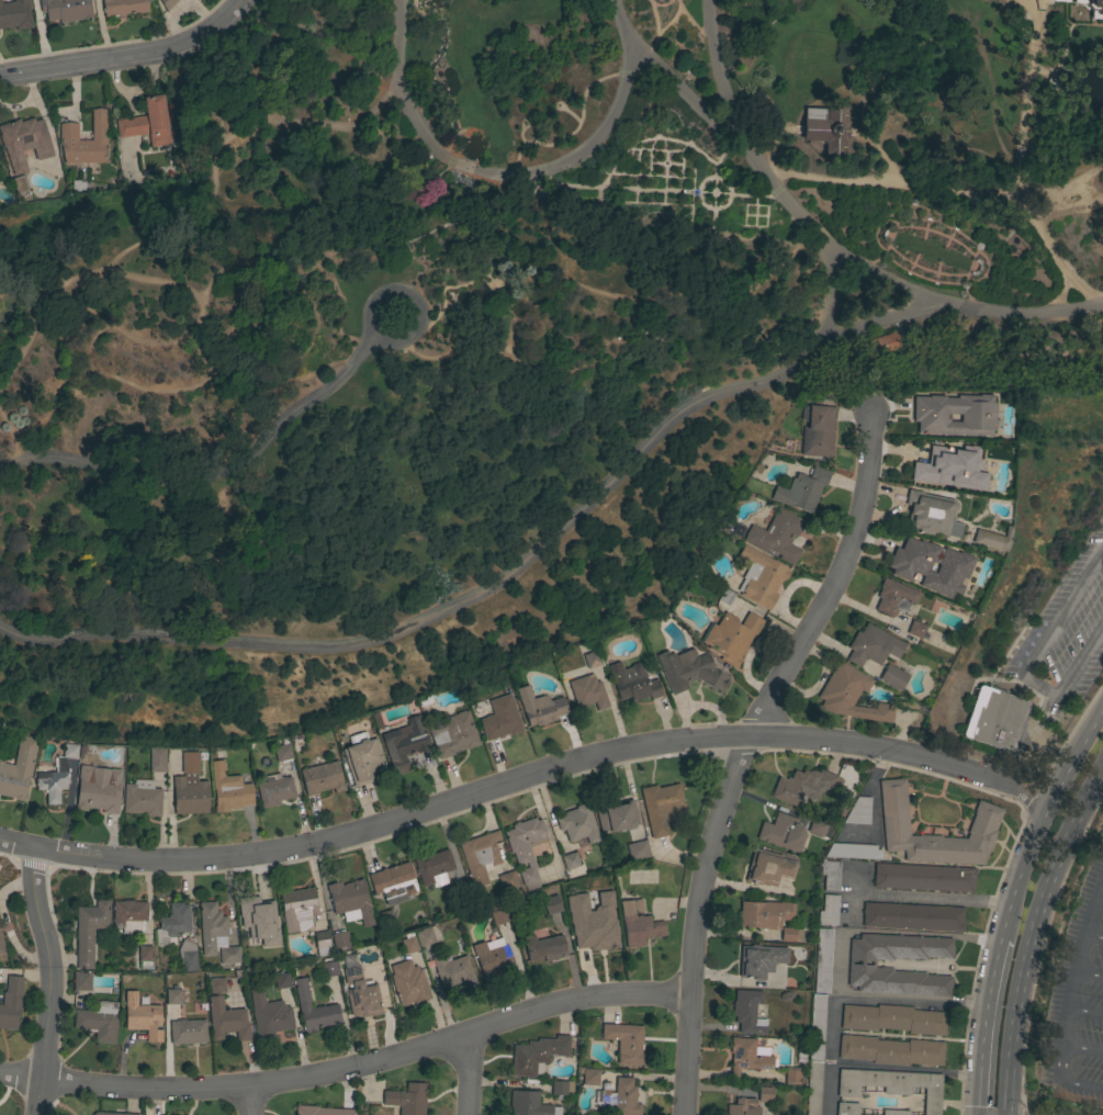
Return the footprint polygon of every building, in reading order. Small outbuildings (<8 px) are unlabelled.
[(15,26),(0,28),(0,3),(13,1),(13,0),(28,0),(32,27),(15,30),(15,26)] [(40,13),(38,0),(88,0),(91,19),(89,19),(89,18),(85,18),(85,20),(59,23),(59,19),(46,21),(45,12),(40,13)] [(103,8),(101,0),(146,0),(148,12),(138,13),(137,12),(124,14),(124,15),(119,16),(119,15),(104,16),(104,13),(102,12),(102,9),(103,8)] [(166,11),(159,0),(177,0),(166,11)] [(1072,4),(1072,0),(1102,0),(1102,21),(1089,21),(1090,9),(1087,4),(1072,4)] [(150,147),(148,133),(117,137),(115,120),(145,115),(143,98),(162,94),(168,132),(171,131),(172,142),(168,143),(168,145),(150,147)] [(829,138),(803,137),(804,106),(830,106),(830,104),(851,104),(849,153),(829,153),(829,138)] [(61,151),(60,143),(59,143),(59,124),(78,124),(78,139),(91,139),(91,110),(105,110),(105,162),(64,162),(61,151)] [(2,147),(0,140),(0,136),(0,125),(19,119),(20,122),(33,117),(34,121),(42,119),(53,156),(36,160),(32,148),(21,151),(27,171),(13,176),(4,146),(2,147)] [(29,191),(16,195),(11,178),(23,174),(29,191)] [(894,331),(900,348),(870,359),(865,341),(894,331)] [(921,407),(920,407),(920,393),(961,393),(960,410),(942,410),(942,430),(927,430),(927,424),(923,424),(923,415),(921,415),(921,407)] [(813,404),(814,395),(833,396),(832,405),(813,404)] [(832,446),(833,446),(832,457),(798,454),(801,406),(809,406),(809,405),(834,407),(832,446)] [(956,474),(949,474),(948,482),(947,482),(946,487),(909,482),(911,468),(923,469),(925,458),(923,457),(925,446),(948,449),(959,451),(956,474)] [(811,514),(791,506),(791,507),(769,499),(775,485),(787,489),(791,477),(795,478),(797,473),(809,477),(813,465),(831,472),(825,487),(822,485),(811,514)] [(954,517),(953,522),(961,525),(959,538),(947,536),(933,532),(932,536),(915,532),(916,526),(907,523),(910,506),(904,505),(908,489),(923,493),(923,494),(955,500),(954,502),(955,502),(957,505),(957,509),(954,513),(952,511),(952,516),(954,517)] [(804,521),(797,537),(794,536),(789,544),(801,551),(792,565),(778,558),(780,555),(769,550),(768,553),(743,539),(751,525),(765,532),(777,507),(804,521)] [(1005,525),(1012,526),(1010,538),(1011,538),(1009,545),(1005,552),(972,542),(976,529),(1004,537),(1005,525)] [(933,585),(923,582),(921,586),(913,584),(913,583),(905,581),(905,582),(899,579),(903,564),(904,565),(907,561),(909,561),(911,555),(912,555),(914,550),(913,549),(913,547),(914,547),(916,542),(915,542),(916,539),(936,545),(936,544),(945,548),(933,585)] [(739,595),(741,592),(736,589),(743,578),(742,577),(750,564),(736,556),(743,544),(789,570),(788,571),(789,572),(785,579),(784,579),(783,581),(780,581),(774,593),(777,595),(768,611),(739,595)] [(920,593),(914,605),(910,602),(905,612),(896,609),(894,611),(896,611),(894,617),(892,616),(891,618),(887,617),(888,616),(875,610),(881,593),(877,592),(883,577),(920,593)] [(968,590),(964,605),(930,594),(932,587),(942,590),(945,583),(968,590)] [(728,606),(718,600),(724,588),(734,594),(728,606)] [(736,664),(738,665),(735,668),(719,660),(721,656),(707,647),(708,645),(701,642),(712,623),(716,626),(724,611),(738,619),(735,622),(740,624),(747,612),(763,621),(759,627),(758,626),(757,629),(758,629),(755,635),(753,634),(752,637),(749,634),(744,642),(747,644),(736,664)] [(907,633),(911,620),(926,626),(921,639),(907,633)] [(905,644),(897,658),(886,653),(879,666),(867,658),(866,661),(864,660),(859,667),(846,660),(852,650),(847,647),(856,631),(860,633),(866,622),(905,644)] [(582,655),(597,650),(601,664),(587,669),(582,655)] [(686,682),(688,687),(671,695),(661,672),(662,671),(655,655),(667,650),(668,654),(673,652),(678,665),(684,663),(684,662),(685,658),(693,655),(697,656),(707,652),(713,668),(730,677),(728,682),(727,680),(722,687),(724,688),(722,692),(713,688),(695,678),(686,682)] [(875,709),(876,702),(893,706),(891,723),(851,717),(833,713),(819,706),(822,700),(817,697),(837,660),(873,680),(865,692),(860,690),(852,706),(875,709)] [(631,664),(637,662),(640,664),(643,672),(642,672),(645,683),(656,679),(662,695),(650,699),(649,695),(632,701),(630,696),(619,700),(607,666),(619,662),(622,669),(630,667),(631,664)] [(909,676),(899,691),(879,679),(888,664),(909,676)] [(608,706),(596,710),(594,702),(576,708),(567,682),(593,674),(595,683),(599,680),(608,706)] [(542,696),(547,697),(549,701),(562,697),(567,712),(555,717),(556,719),(536,725),(536,724),(528,727),(524,712),(515,689),(528,685),(532,698),(542,696)] [(1029,703),(1024,721),(1026,722),(1023,731),(1031,746),(1015,754),(1014,750),(1013,752),(1011,753),(964,736),(963,733),(978,686),(980,685),(1028,701),(1029,703)] [(521,731),(509,735),(508,733),(485,741),(479,720),(485,717),(493,713),(488,700),(509,694),(521,731)] [(480,745),(454,753),(454,754),(438,759),(428,729),(449,721),(448,717),(468,710),(480,745)] [(407,725),(405,718),(418,713),(430,748),(416,753),(415,751),(404,755),(409,772),(394,776),(380,734),(407,725)] [(14,798),(0,795),(0,753),(4,754),(2,763),(13,765),(20,734),(37,739),(30,777),(29,777),(24,797),(25,797),(24,801),(13,799),(14,798)] [(341,748),(359,743),(360,740),(363,739),(367,741),(371,739),(371,740),(375,739),(386,768),(372,773),(374,777),(371,778),(372,781),(354,787),(341,748)] [(67,768),(68,768),(68,772),(68,784),(66,784),(66,789),(59,789),(59,804),(46,804),(46,789),(36,790),(35,773),(56,772),(56,757),(63,757),(64,743),(78,745),(86,746),(85,757),(77,756),(77,758),(64,757),(67,768)] [(275,762),(272,747),(289,743),(292,758),(275,762)] [(149,747),(165,747),(165,772),(149,772),(149,747)] [(196,781),(207,780),(209,813),(173,814),(172,776),(183,776),(183,773),(181,773),(181,752),(198,752),(198,773),(196,773),(196,781)] [(239,775),(240,785),(251,784),(252,804),(241,806),(241,808),(228,809),(228,811),(214,812),(214,806),(215,806),(214,790),(213,790),(211,761),(223,761),(223,763),(224,765),(225,770),(224,772),(224,776),(239,775)] [(336,761),(342,784),(344,784),(345,790),(334,793),(333,788),(318,791),(318,793),(306,797),(300,770),(336,761)] [(80,765),(93,766),(91,778),(108,780),(109,768),(121,770),(120,782),(121,784),(117,814),(102,813),(102,809),(87,808),(87,811),(75,810),(80,765)] [(796,808),(769,797),(778,777),(786,780),(787,777),(790,778),(794,769),(801,773),(802,769),(817,776),(820,769),(836,777),(843,779),(837,792),(831,790),(831,791),(823,788),(821,792),(819,791),(815,801),(801,796),(796,808)] [(265,781),(263,776),(279,773),(280,777),(285,776),(285,777),(291,776),(295,797),(279,800),(280,804),(260,809),(256,784),(265,781)] [(983,865),(903,860),(904,851),(885,852),(879,780),(904,778),(909,835),(919,836),(919,834),(941,835),(941,837),(966,838),(968,833),(967,833),(975,812),(973,811),(977,800),(1002,810),(994,831),(995,831),(987,856),(984,855),(983,865)] [(160,816),(144,816),(144,813),(123,812),(124,784),(134,784),(134,779),(153,780),(153,788),(161,789),(160,816)] [(640,789),(656,785),(657,788),(678,784),(686,818),(666,822),(668,835),(651,838),(640,789)] [(870,797),(868,824),(842,823),(856,797),(870,797)] [(626,830),(626,829),(609,832),(608,826),(599,829),(595,806),(611,802),(612,803),(632,800),(638,824),(634,825),(634,826),(632,829),(626,830)] [(599,840),(587,844),(585,836),(576,840),(575,841),(571,842),(570,842),(569,842),(564,830),(559,831),(554,818),(564,814),(563,812),(576,808),(575,807),(586,802),(599,840)] [(800,846),(798,853),(756,838),(762,821),(772,824),(776,812),(797,819),(796,824),(801,825),(803,835),(800,846)] [(528,844),(537,869),(534,869),(539,880),(537,881),(539,887),(526,891),(525,886),(522,886),(518,870),(528,867),(526,863),(517,866),(513,852),(510,853),(504,832),(513,829),(511,825),(515,824),(514,823),(518,822),(518,823),(534,818),(536,821),(541,819),(545,833),(544,834),(545,838),(528,844)] [(807,831),(812,818),(828,823),(828,824),(833,826),(829,838),(822,836),(822,837),(807,831)] [(500,840),(494,842),(500,863),(491,866),(492,869),(484,872),(488,883),(473,888),(458,843),(497,830),(500,840)] [(645,840),(649,856),(630,861),(626,844),(645,840)] [(876,845),(876,849),(880,849),(880,859),(823,857),(831,843),(876,845)] [(413,859),(432,853),(432,854),(448,848),(454,869),(443,872),(447,882),(434,888),(432,883),(421,887),(413,859)] [(781,856),(780,858),(796,863),(791,880),(778,877),(775,887),(767,885),(767,887),(759,885),(758,885),(744,881),(753,848),(781,856)] [(575,852),(579,866),(565,870),(561,856),(575,852)] [(838,891),(823,890),(824,874),(820,874),(821,860),(840,861),(838,891)] [(408,861),(417,890),(414,891),(414,893),(406,896),(406,899),(386,905),(382,892),(374,894),(368,875),(408,861)] [(975,868),(975,879),(973,878),(972,892),(874,887),(875,863),(975,868)] [(513,870),(518,887),(503,892),(497,876),(513,870)] [(345,921),(342,912),(334,914),(328,892),(327,892),(326,886),(340,881),(341,886),(344,885),(344,883),(352,881),(352,880),(362,878),(367,898),(368,898),(370,909),(373,924),(361,927),(359,917),(345,921)] [(304,931),(297,932),(285,934),(281,912),(282,912),(279,893),(313,888),(316,904),(318,915),(311,916),(312,919),(311,919),(311,924),(304,931)] [(547,915),(542,899),(556,894),(562,911),(547,915)] [(836,925),(818,924),(818,911),(822,911),(823,894),(837,896),(836,925)] [(269,896),(270,899),(271,899),(273,926),(262,926),(262,923),(250,924),(251,930),(239,931),(236,899),(269,896)] [(620,901),(642,899),(643,912),(633,913),(634,917),(635,917),(635,915),(641,915),(641,916),(649,915),(650,923),(663,921),(665,935),(643,938),(643,945),(626,947),(620,901)] [(77,906),(95,906),(95,900),(109,900),(109,928),(93,928),(93,969),(76,969),(77,906)] [(113,901),(133,901),(133,902),(147,902),(147,921),(144,921),(143,931),(140,931),(140,934),(122,934),(122,927),(113,927),(113,901)] [(199,902),(215,901),(216,911),(220,911),(221,917),(226,916),(227,936),(225,936),(226,947),(239,946),(240,962),(220,964),(220,947),(214,947),(215,956),(202,956),(199,902)] [(740,917),(738,916),(738,911),(740,911),(741,901),(763,902),(764,901),(789,903),(789,904),(795,904),(794,919),(789,919),(789,920),(779,920),(779,930),(763,930),(763,928),(739,926),(740,917)] [(190,932),(175,932),(176,945),(156,946),(155,928),(158,928),(158,917),(168,917),(168,915),(170,914),(169,903),(181,902),(181,904),(188,904),(190,932)] [(963,908),(963,912),(961,922),(963,922),(963,932),(862,926),(863,902),(963,908)] [(489,913),(492,912),(489,905),(497,903),(499,910),(504,908),(508,921),(494,926),(489,913)] [(615,903),(616,919),(603,920),(600,904),(615,903)] [(395,923),(382,927),(379,913),(391,910),(395,923)] [(606,921),(608,942),(599,943),(600,951),(589,953),(589,951),(577,953),(577,948),(575,931),(574,926),(582,925),(582,924),(606,921)] [(432,925),(442,939),(436,943),(435,942),(419,947),(414,932),(430,926),(430,927),(432,925)] [(796,927),(796,928),(801,930),(800,939),(795,939),(795,942),(780,941),(781,927),(796,927)] [(829,993),(813,992),(817,928),(832,928),(829,993)] [(331,954),(317,956),(314,933),(327,931),(331,954)] [(349,945),(334,948),(331,934),(347,931),(349,945)] [(405,954),(401,941),(405,938),(404,934),(412,932),(413,936),(414,936),(418,949),(405,954)] [(562,934),(567,956),(545,961),(544,958),(528,961),(525,944),(522,945),(521,937),(533,935),(536,941),(562,934)] [(952,938),(952,946),(953,946),(952,956),(950,956),(950,958),(926,957),(926,959),(892,958),(892,960),(875,959),(875,968),(892,968),(892,971),(925,972),(925,975),(949,976),(949,979),(950,979),(950,988),(949,988),(948,996),(856,992),(857,986),(847,986),(849,938),(859,939),(859,934),(952,938)] [(196,970),(182,971),(178,949),(182,938),(194,945),(196,970)] [(282,942),(285,957),(270,960),(270,959),(267,959),(265,946),(268,945),(268,944),(282,942)] [(506,944),(514,969),(483,979),(475,955),(474,956),(472,947),(484,944),(485,950),(506,944)] [(750,946),(752,945),(758,945),(759,946),(788,947),(787,964),(773,962),(773,972),(764,972),(764,980),(752,980),(752,978),(740,977),(741,946),(750,946)] [(153,961),(149,961),(149,965),(140,965),(140,961),(138,961),(138,946),(151,946),(153,961)] [(346,990),(349,990),(348,984),(345,986),(342,969),(345,969),(341,956),(339,957),(338,954),(344,953),(345,956),(354,954),(358,966),(359,966),(362,982),(372,980),(372,983),(375,982),(382,1013),(360,1017),(360,1015),(350,1017),(346,990)] [(431,959),(442,955),(444,962),(466,955),(476,984),(473,984),(473,983),(464,987),(463,981),(441,989),(431,959)] [(337,975),(324,978),(320,964),(323,962),(323,959),(331,957),(333,961),(335,960),(337,975)] [(390,966),(409,959),(412,967),(417,965),(418,969),(421,968),(431,998),(414,1004),(413,1002),(406,1004),(407,1005),(403,1006),(402,1005),(399,1006),(389,975),(392,973),(390,966)] [(74,971),(91,972),(90,991),(72,990),(74,971)] [(275,989),(273,975),(288,972),(290,987),(275,989)] [(18,1029),(0,1028),(0,1004),(1,1004),(2,991),(5,992),(7,976),(22,977),(18,1029)] [(209,979),(225,977),(226,992),(221,992),(221,994),(215,995),(215,993),(210,993),(209,979)] [(309,1002),(308,1002),(309,1007),(323,1005),(323,1006),(337,1004),(340,1023),(317,1027),(318,1030),(304,1033),(301,1014),(300,1014),(293,979),(305,977),(309,1002)] [(249,988),(261,986),(263,999),(265,999),(266,1003),(274,1001),(275,1005),(284,1004),(285,1007),(290,1006),(293,1028),(273,1032),(274,1036),(257,1039),(249,988)] [(181,1004),(166,1004),(166,989),(181,989),(181,1004)] [(762,991),(762,1003),(755,1002),(754,1018),(766,1018),(765,1025),(766,1025),(766,1034),(738,1033),(739,1023),(734,1023),(734,1016),(732,1016),(732,1001),(734,1001),(734,990),(762,991)] [(125,1029),(125,1006),(124,1006),(124,991),(137,991),(137,1005),(139,1005),(139,999),(147,999),(147,1005),(160,1005),(160,1025),(155,1025),(155,1029),(161,1029),(161,1043),(146,1043),(146,1029),(125,1029)] [(825,994),(819,1114),(806,1114),(812,994),(825,994)] [(207,996),(222,995),(223,1010),(245,1009),(246,1023),(249,1023),(250,1040),(236,1041),(235,1030),(222,1032),(223,1039),(212,1040),(207,996)] [(72,1028),(75,1010),(94,1011),(95,1001),(116,1003),(116,1014),(114,1044),(94,1041),(95,1030),(72,1028)] [(876,1007),(877,1004),(911,1007),(911,1010),(945,1013),(944,1036),(908,1033),(908,1030),(877,1028),(877,1030),(841,1028),(842,1004),(876,1007)] [(170,1044),(169,1022),(177,1021),(177,1020),(184,1020),(184,1021),(205,1020),(206,1043),(170,1044)] [(642,1025),(641,1052),(643,1054),(642,1065),(617,1063),(618,1039),(600,1038),(601,1024),(642,1025)] [(551,1057),(551,1060),(548,1063),(536,1062),(534,1077),(510,1075),(513,1045),(527,1045),(527,1041),(537,1041),(537,1038),(555,1039),(555,1035),(570,1036),(569,1056),(554,1056),(554,1055),(550,1055),(551,1057)] [(876,1037),(876,1040),(907,1043),(907,1039),(943,1041),(942,1066),(907,1063),(907,1066),(873,1063),(873,1060),(838,1058),(840,1035),(876,1037)] [(754,1047),(768,1047),(767,1056),(773,1056),(773,1070),(739,1068),(738,1080),(730,1080),(732,1054),(730,1054),(731,1037),(755,1038),(754,1047)] [(801,1068),(800,1085),(785,1084),(785,1067),(801,1068)] [(598,1085),(582,1084),(582,1083),(576,1083),(577,1070),(583,1070),(583,1069),(598,1069),(598,1085)] [(941,1074),(938,1114),(923,1114),(924,1088),(910,1086),(910,1095),(882,1094),(883,1086),(859,1085),(858,1097),(837,1096),(838,1069),(941,1074)] [(641,1104),(640,1114),(611,1114),(612,1106),(600,1105),(601,1089),(609,1089),(609,1092),(615,1092),(616,1077),(632,1078),(631,1086),(635,1086),(635,1104),(641,1104)] [(572,1082),(572,1092),(566,1092),(566,1095),(551,1094),(551,1081),(572,1082)] [(426,1083),(424,1114),(398,1114),(398,1106),(397,1106),(397,1105),(382,1105),(383,1091),(398,1091),(403,1091),(403,1092),(405,1092),(406,1082),(426,1083)] [(758,1086),(773,1088),(772,1103),(757,1102),(758,1086)] [(560,1107),(560,1114),(510,1114),(510,1108),(509,1108),(510,1091),(538,1092),(537,1104),(552,1105),(552,1106),(560,1107)] [(759,1107),(759,1114),(726,1114),(727,1104),(735,1105),(735,1097),(747,1099),(755,1099),(755,1106),(759,1107)] [(858,1103),(857,1114),(836,1114),(836,1102),(858,1103)] [(354,1110),(354,1114),(295,1114),(295,1105),(317,1106),(317,1107),(354,1110)]
